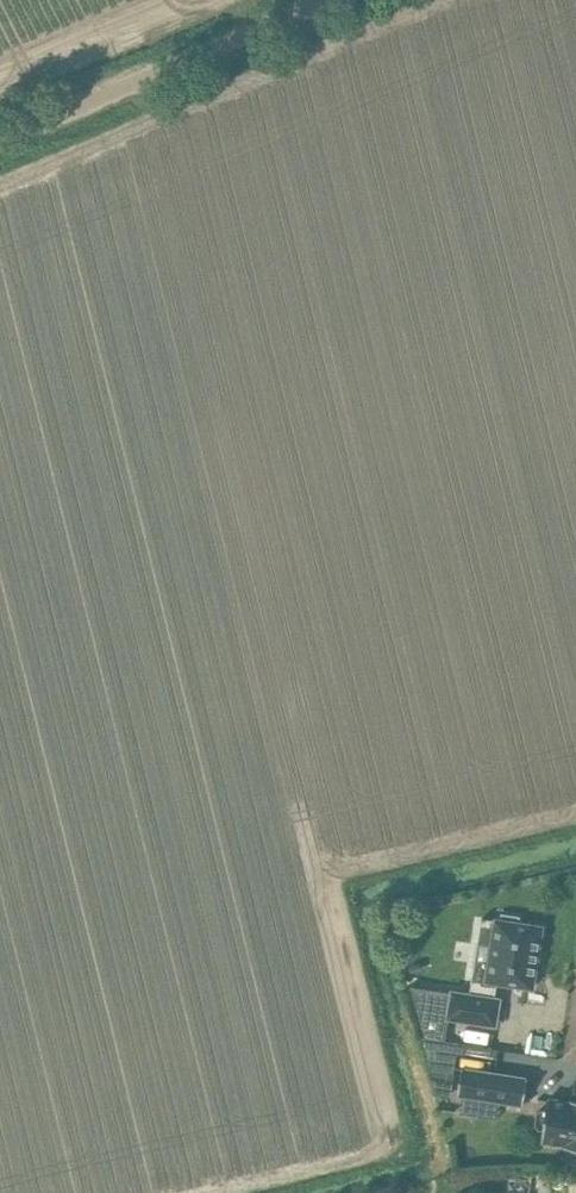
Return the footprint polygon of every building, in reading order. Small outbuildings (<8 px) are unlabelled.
[(532,987),(537,960),(542,926),(518,922),(519,917),(503,914),(502,920),(496,919),(488,970),(474,967),(470,991),(453,988),(448,1017),(495,1024),(499,999),(495,998),(497,982),(532,987)] [(527,1078),(462,1067),(458,1094),(523,1104),(527,1078)] [(573,1099),(573,1102),(548,1098),(546,1109),(542,1109),(537,1112),(535,1123),(538,1128),(543,1129),(542,1140),(566,1144),(566,1146),(575,1148),(575,1100),(573,1099)] [(508,1192),(528,1192),(530,1182),(510,1179),(508,1192)]
